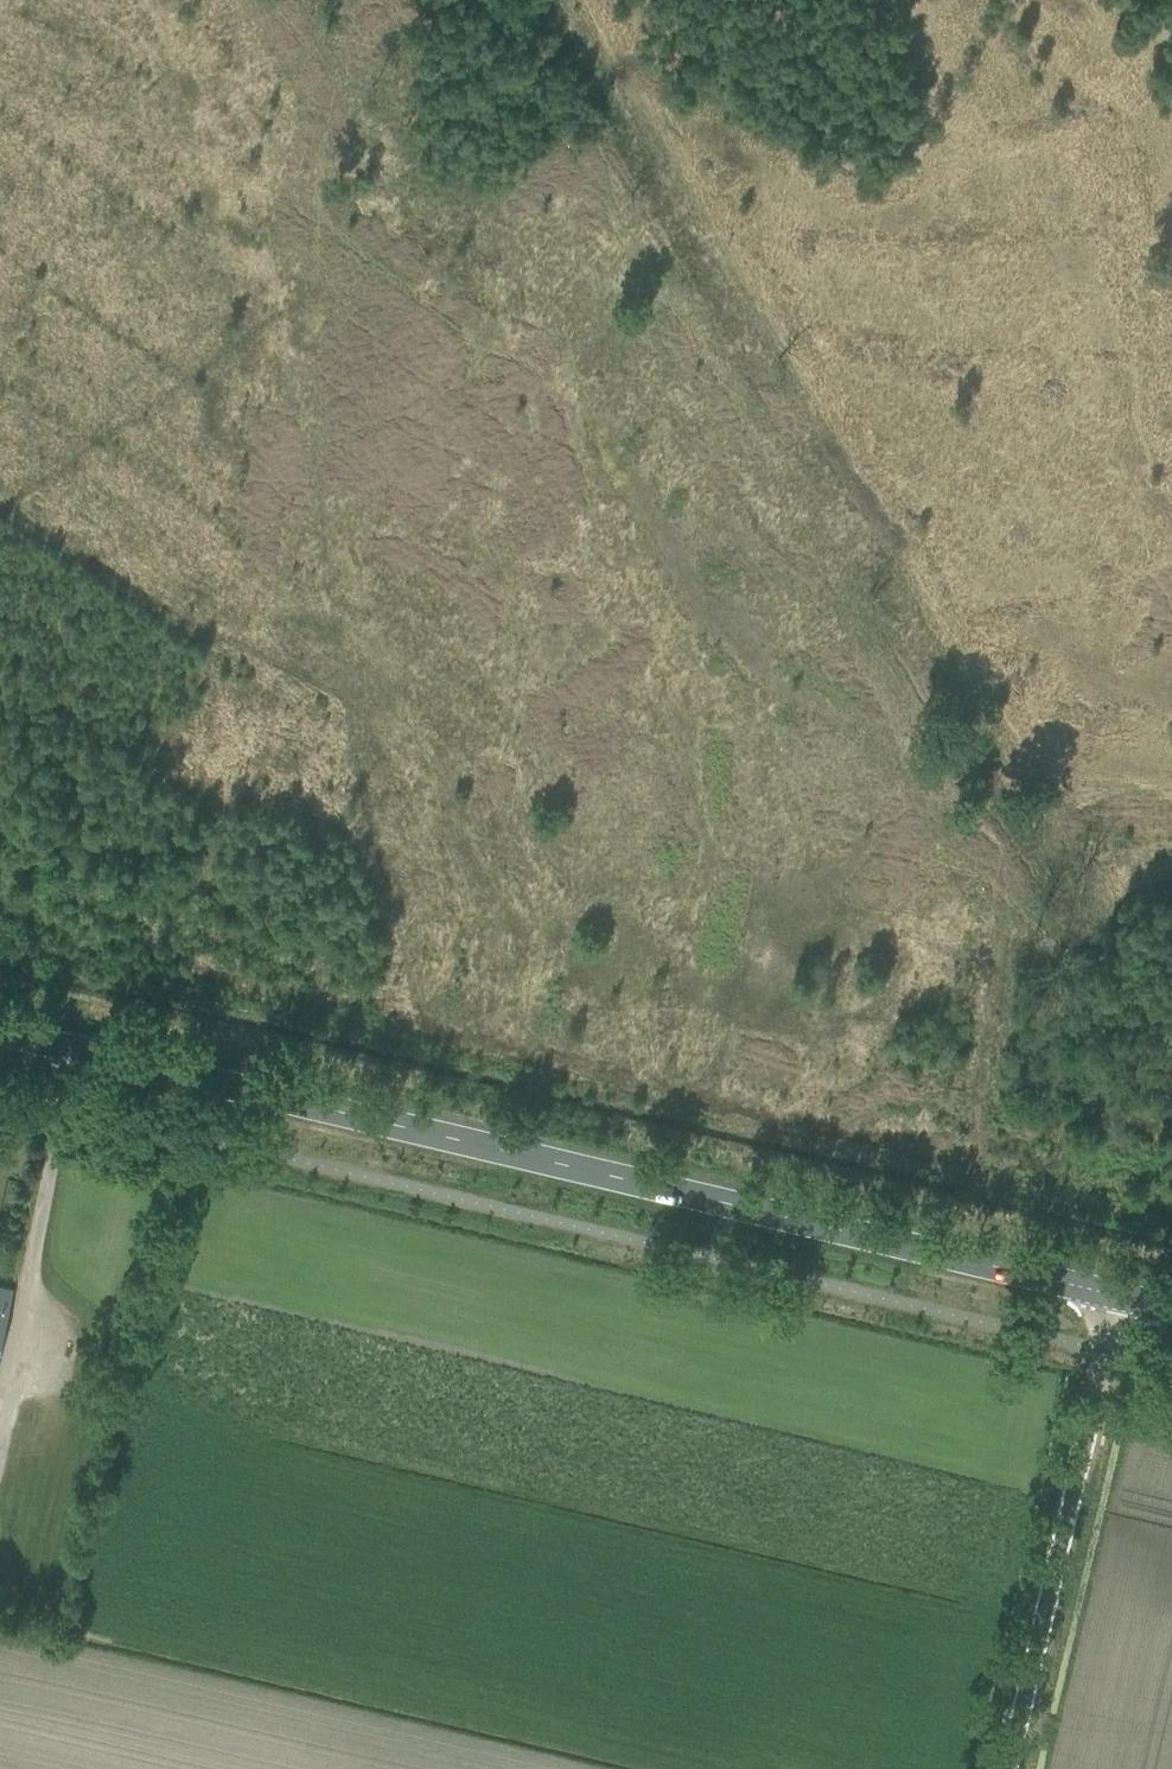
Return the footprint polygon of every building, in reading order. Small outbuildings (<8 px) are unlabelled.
[(13,1290),(0,1287),(0,1346),(13,1290)]
